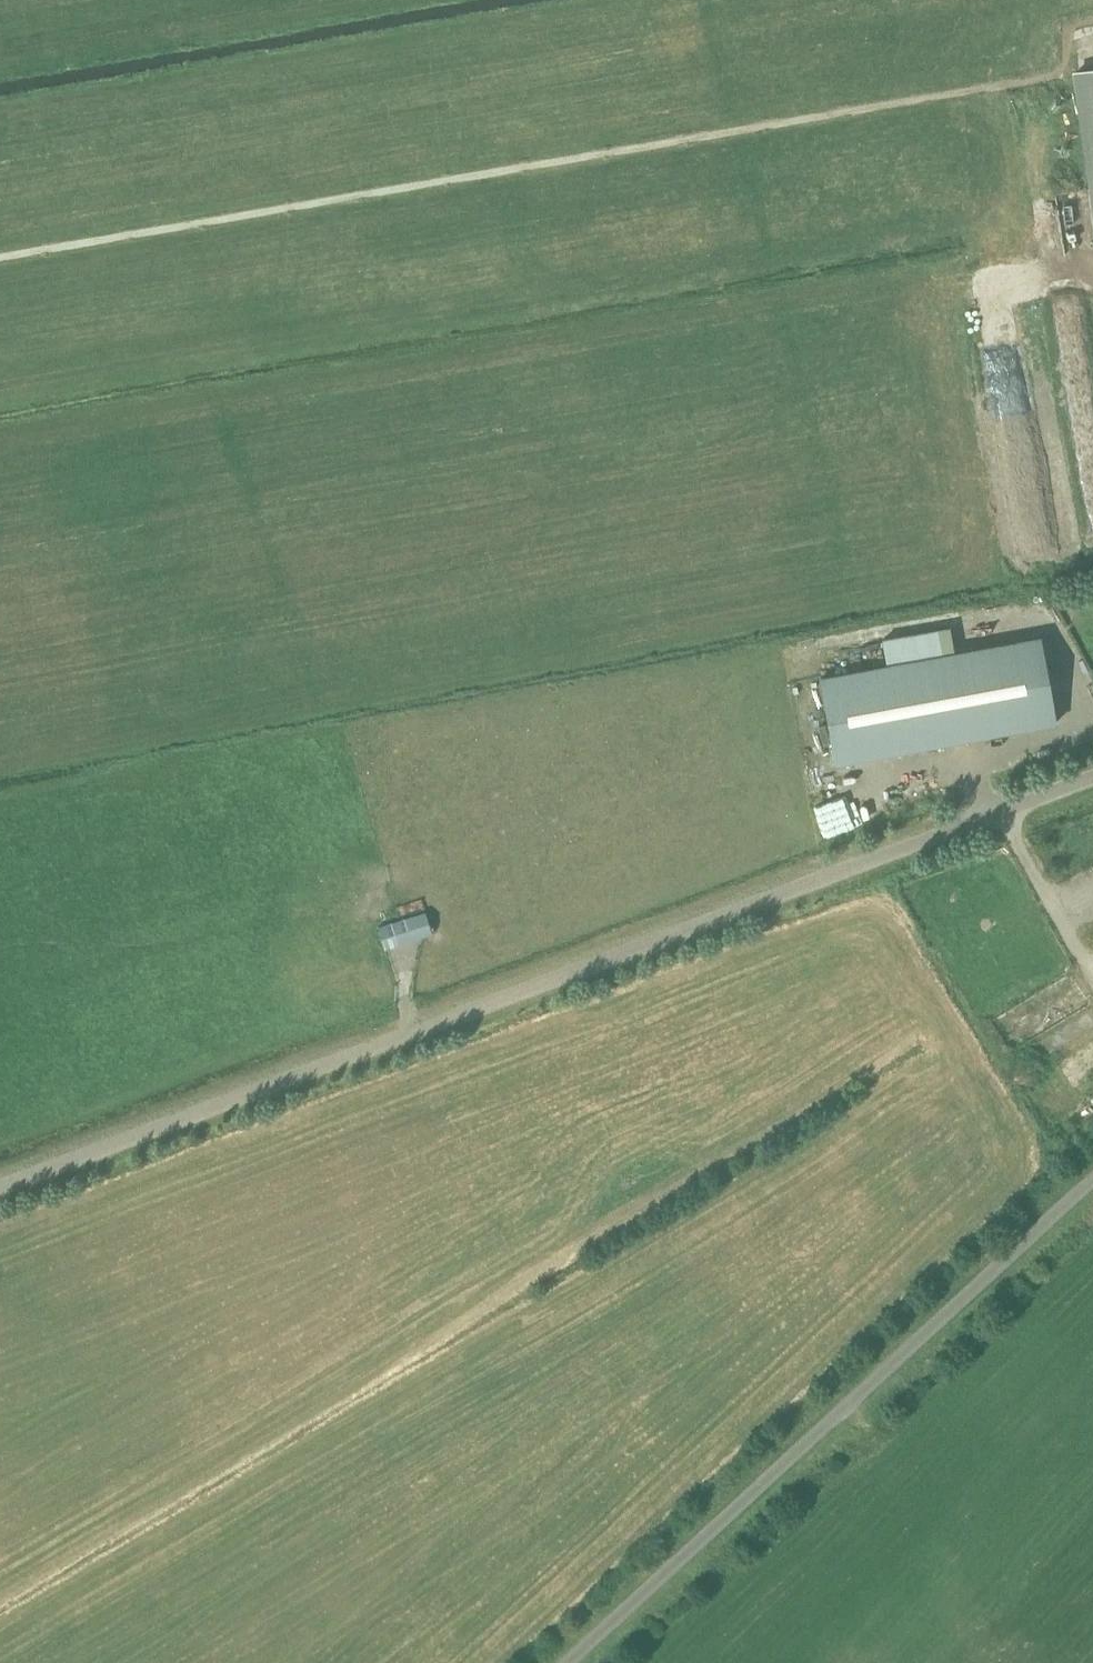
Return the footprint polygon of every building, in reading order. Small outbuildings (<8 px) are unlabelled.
[(1076,72),(1092,195),(1092,70),(1076,72)] [(1054,724),(1038,637),(820,678),(836,764),(1054,724)] [(425,912),(376,928),(383,951),(432,936),(425,912)]
